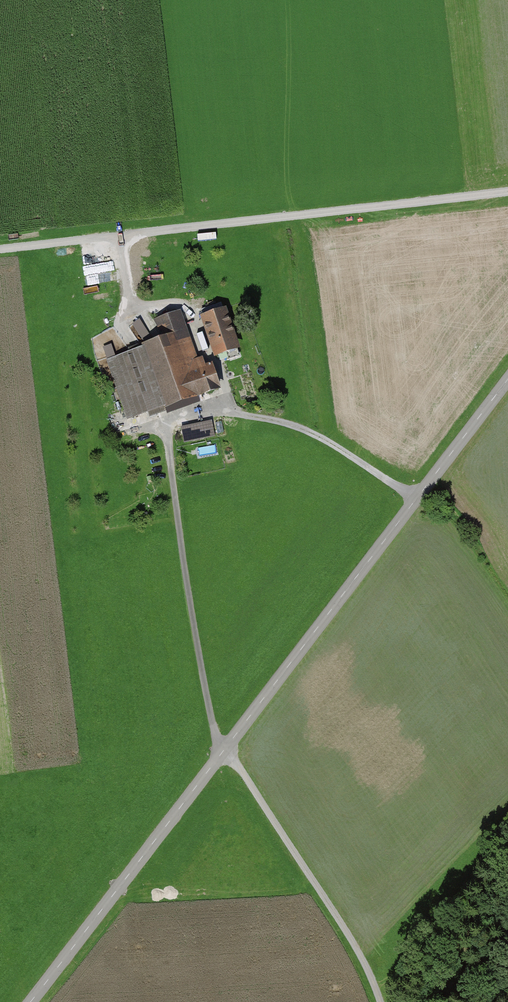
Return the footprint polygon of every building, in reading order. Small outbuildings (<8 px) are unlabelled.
[(86,264),(88,284),(117,281),(115,261),(86,264)] [(235,307),(208,315),(223,364),(250,356),(235,307)] [(143,318),(133,322),(141,341),(151,337),(143,318)] [(194,328),(110,358),(133,422),(217,392),(194,328)] [(212,419),(181,426),(184,442),(215,436),(212,419)]
